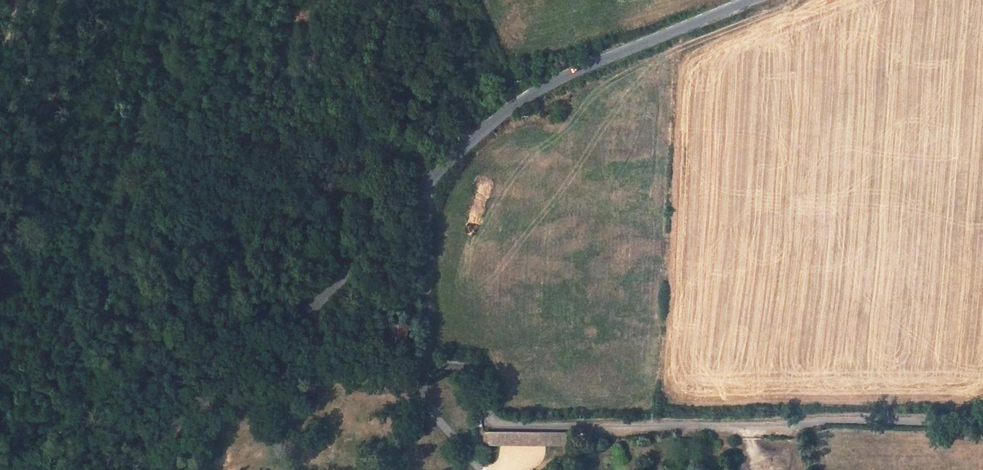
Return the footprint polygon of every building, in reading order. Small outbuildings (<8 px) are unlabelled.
[(393,340),(407,340),(408,326),(394,325),(393,340)] [(488,432),(489,446),(574,444),(573,430),(488,432)]
